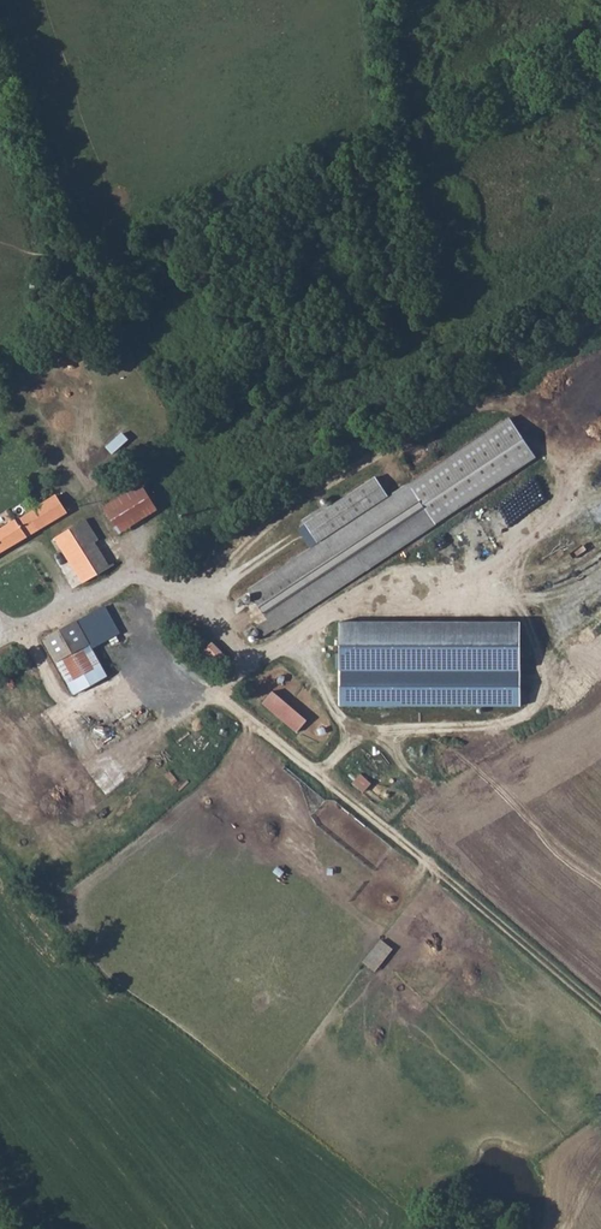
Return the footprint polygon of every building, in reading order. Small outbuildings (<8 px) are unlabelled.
[(255,624),(262,636),(534,456),(508,417),(387,497),(373,475),(302,522),(316,543),(245,589),(264,618),(255,624)] [(122,433),(106,447),(113,454),(128,440),(122,433)] [(160,511),(144,485),(105,509),(121,535),(160,511)] [(0,532),(0,540),(7,551),(67,513),(57,496),(36,509),(35,511),(18,521),(16,521),(0,532)] [(82,583),(110,566),(95,542),(98,540),(87,521),(55,539),(82,583)] [(121,633),(107,607),(77,624),(76,622),(43,640),(75,696),(108,677),(92,649),(121,633)] [(520,624),(341,623),(341,706),(520,706),(520,624)] [(218,648),(211,641),(202,649),(210,657),(218,648)] [(271,691),(261,702),(295,732),(305,721),(271,691)] [(360,773),(352,782),(361,791),(369,782),(360,773)] [(377,970),(394,946),(381,937),(364,960),(377,970)]
